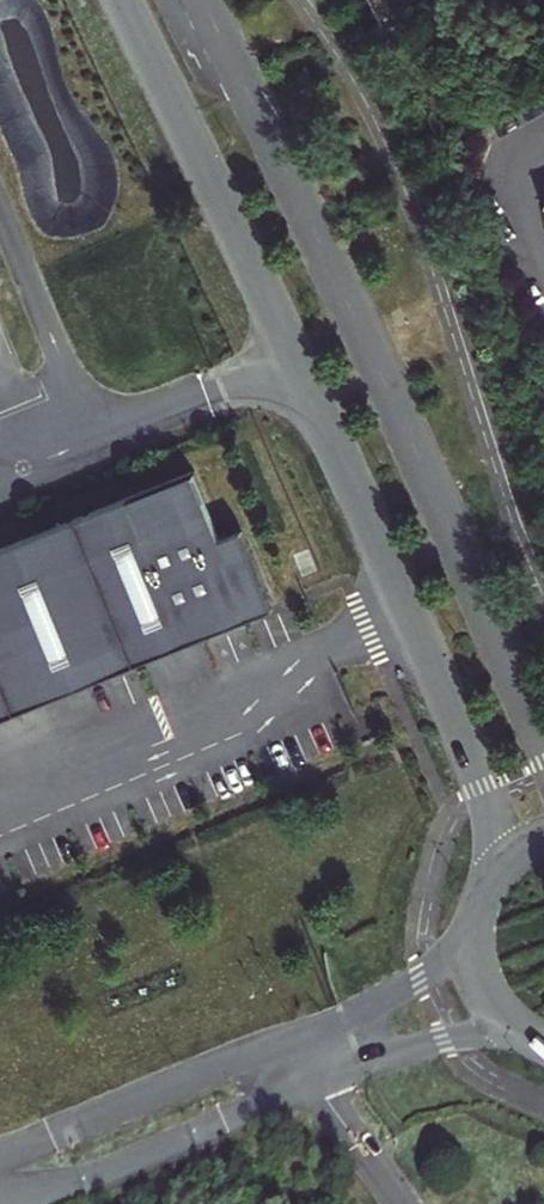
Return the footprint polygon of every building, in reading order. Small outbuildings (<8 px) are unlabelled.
[(203,470),(0,555),(0,720),(3,723),(23,696),(39,708),(58,681),(74,693),(94,666),(109,678),(165,655),(263,613),(231,536),(203,470)] [(285,604),(253,527),(231,536),(263,613),(285,604)] [(74,693),(109,678),(94,666),(74,693)] [(39,708),(74,693),(58,681),(39,708)] [(3,723),(39,708),(23,696),(3,723)]
